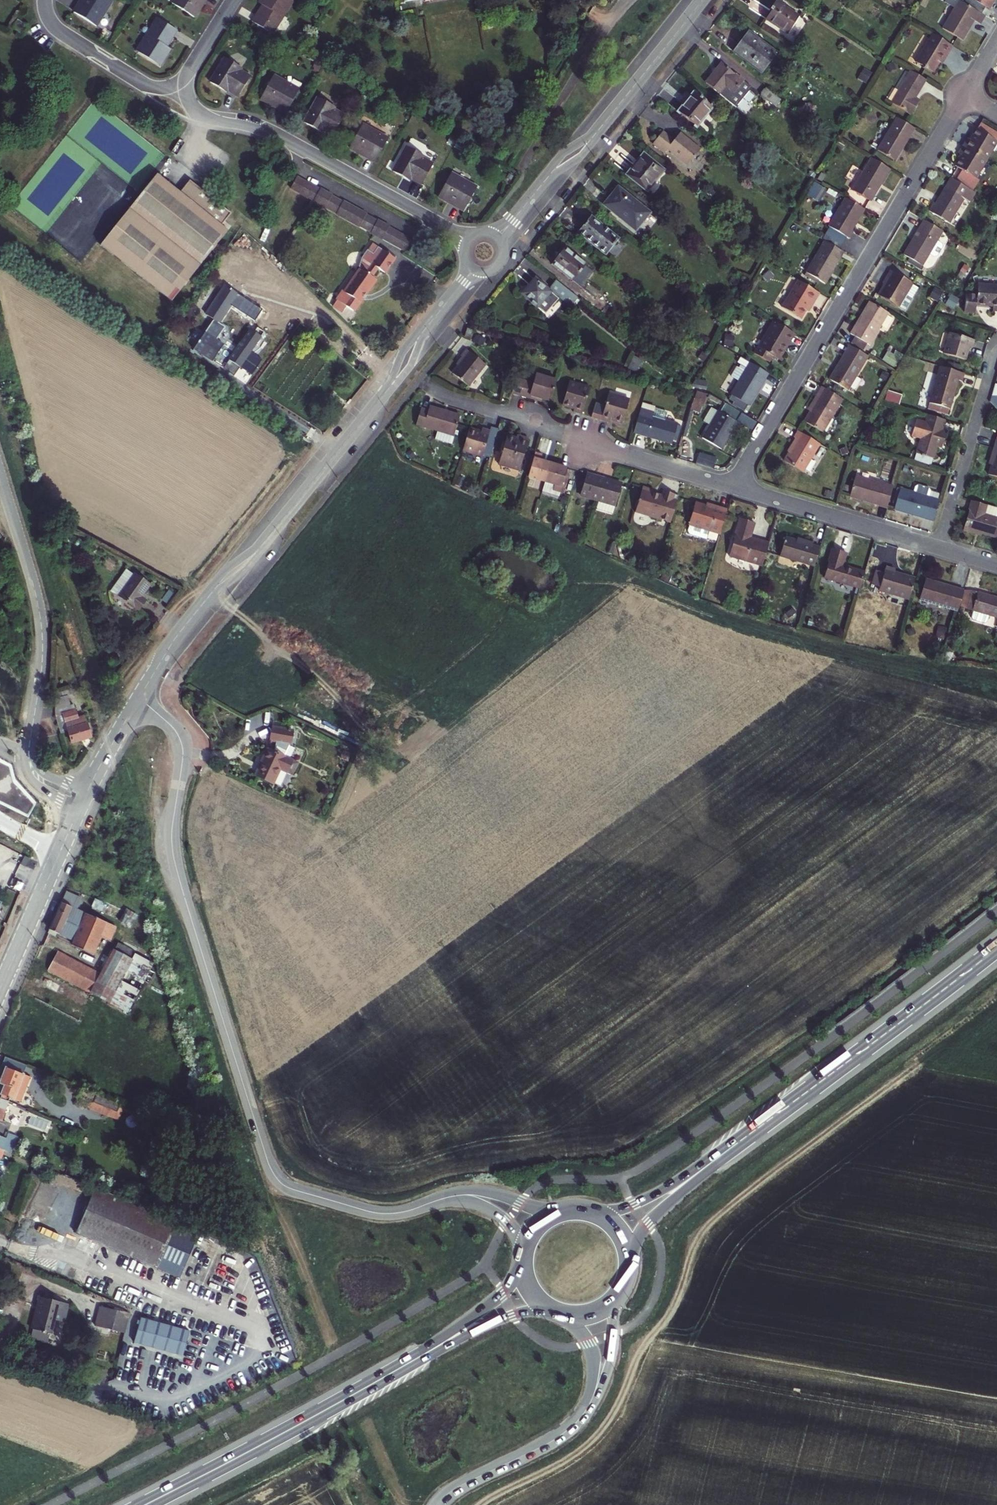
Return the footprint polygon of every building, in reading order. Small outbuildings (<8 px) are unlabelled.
[(73,13),(96,27),(112,2),(109,0),(81,0),(73,13)] [(206,0),(175,0),(172,4),(195,18),(206,0)] [(288,0),(259,0),(258,2),(263,5),(253,20),(273,33),(283,16),(280,14),(289,0),(288,0)] [(786,7),(787,4),(781,0),(777,0),(770,10),(772,12),(767,20),(788,34),(800,17),(786,7)] [(989,10),(995,0),(994,0),(973,0),(989,10)] [(985,16),(959,1),(955,8),(943,28),(962,40),(974,20),(980,24),(985,16)] [(176,31),(157,19),(146,35),(150,38),(140,53),(160,66),(170,50),(166,48),(176,31)] [(17,21),(12,29),(20,33),(25,25),(17,21)] [(734,51),(762,72),(776,53),(748,32),(734,51)] [(952,47),(931,35),(915,62),(932,72),(944,52),(948,54),(952,47)] [(223,58),(209,81),(219,87),(220,84),(237,95),(249,77),(239,71),(241,69),(223,58)] [(728,99),(742,82),(720,64),(706,81),(728,99)] [(925,80),(909,71),(890,103),(909,114),(915,104),(912,102),(925,80)] [(298,90),(273,76),(261,99),(286,112),(298,90)] [(750,88),(742,82),(728,99),(736,105),(750,88)] [(766,88),(761,94),(775,106),(780,100),(766,88)] [(710,107),(693,93),(679,111),(696,124),(710,107)] [(332,107),(316,99),(303,122),(312,127),(314,124),(331,134),(341,115),(331,109),(332,107)] [(914,129),(896,119),(878,151),(896,161),(914,129)] [(979,124),(970,140),(967,138),(961,148),(984,161),(996,140),(996,135),(979,124)] [(362,125),(350,149),(374,162),(387,138),(362,125)] [(668,149),(687,164),(699,150),(679,134),(674,141),(662,131),(652,143),(665,153),(668,149)] [(422,156),(405,147),(392,171),(402,177),(404,173),(420,182),(431,164),(421,158),(422,156)] [(974,178),(984,161),(961,148),(957,154),(961,156),(955,166),(961,170),(974,178)] [(662,171),(643,156),(628,174),(647,189),(662,171)] [(888,170),(870,159),(851,190),(870,201),(888,170)] [(961,170),(955,182),(972,192),(979,181),(974,178),(961,170)] [(180,191),(157,173),(103,243),(173,299),(228,228),(223,224),(226,220),(232,211),(191,178),(180,191)] [(476,187),(451,173),(438,197),(463,211),(476,187)] [(290,189),(296,192),(303,181),(296,177),(290,189)] [(955,182),(950,179),(933,206),(932,205),(928,211),(949,223),(963,199),(969,203),(975,194),(972,192),(955,182)] [(303,196),(309,184),(303,181),(296,192),(303,196)] [(826,190),(814,183),(807,195),(819,202),(826,190)] [(315,188),(309,184),(303,196),(309,199),(315,188)] [(648,212),(617,187),(604,205),(634,229),(648,212)] [(314,202),(320,190),(315,188),(309,199),(314,202)] [(320,205),(326,193),(320,190),(314,202),(320,205)] [(320,205),(326,208),(332,197),(326,193),(320,205)] [(332,212),(338,200),(332,197),(326,208),(332,212)] [(862,209),(843,198),(827,226),(829,227),(845,237),(847,238),(852,231),(850,229),(862,209)] [(344,203),(338,200),(332,212),(338,215),(344,203)] [(343,218),(350,206),(344,203),(338,215),(343,218)] [(343,218),(349,221),(355,209),(350,206),(343,218)] [(354,224),(361,212),(355,209),(349,221),(354,224)] [(354,224),(360,227),(366,215),(361,212),(354,224)] [(366,215),(360,227),(366,230),(372,218),(366,215)] [(618,240),(590,217),(578,233),(606,255),(618,240)] [(378,221),(372,218),(366,230),(371,233),(378,221)] [(232,224),(226,220),(223,224),(228,228),(232,224)] [(377,236),(383,224),(378,221),(371,233),(377,236)] [(942,232),(923,221),(903,255),(921,266),(928,254),(936,242),(942,232)] [(377,236),(382,239),(389,227),(383,224),(377,236)] [(388,242),(394,230),(389,227),(382,239),(388,242)] [(822,240),(824,241),(838,250),(845,237),(829,227),(822,240)] [(394,245),(400,233),(394,230),(388,242),(394,245)] [(406,237),(400,233),(394,245),(400,248),(406,237)] [(406,252),(412,240),(406,237),(400,248),(406,252)] [(838,250),(824,241),(805,272),(824,283),(842,252),(838,250)] [(940,244),(936,242),(928,254),(933,257),(936,256),(941,247),(940,244)] [(346,292),(341,298),(337,304),(344,309),(346,306),(348,307),(350,305),(355,308),(375,279),(371,276),(377,267),(385,272),(394,259),(377,247),(372,253),(361,269),(346,292)] [(574,280),(585,267),(562,249),(551,263),(574,280)] [(359,262),(361,269),(372,253),(367,250),(359,262)] [(585,267),(574,280),(581,286),(591,272),(585,267)] [(913,283),(890,270),(886,277),(888,279),(878,295),(905,311),(913,297),(907,293),(913,283)] [(520,294),(545,314),(558,299),(532,278),(520,294)] [(555,281),(549,289),(570,306),(576,298),(555,281)] [(818,293),(796,281),(781,307),(800,318),(809,303),(811,305),(818,293)] [(919,287),(913,283),(907,293),(913,297),(919,287)] [(976,283),(975,294),(964,294),(963,312),(974,312),(974,304),(992,305),(992,309),(996,309),(996,284),(976,283)] [(341,298),(346,292),(343,290),(333,305),(342,312),(344,309),(337,304),(341,298)] [(946,305),(954,307),(957,298),(949,296),(946,305)] [(889,313),(869,301),(850,334),(870,346),(889,313)] [(209,357),(216,347),(221,339),(214,335),(222,323),(211,315),(198,334),(190,344),(209,357)] [(795,334),(772,321),(753,353),(769,362),(773,356),(779,360),(795,334)] [(226,354),(219,363),(246,381),(263,360),(248,349),(260,327),(254,323),(250,327),(245,325),(226,354)] [(974,341),(950,333),(944,353),(966,359),(970,346),(972,347),(974,341)] [(866,356),(848,345),(829,379),(847,390),(866,356)] [(219,363),(226,354),(216,347),(209,357),(219,363)] [(467,387),(485,365),(466,350),(458,360),(461,363),(451,374),(467,387)] [(892,354),(887,351),(881,361),(894,368),(902,354),(894,350),(892,354)] [(768,374),(749,362),(730,395),(748,406),(768,374)] [(961,383),(964,374),(940,367),(929,404),(949,410),(958,382),(961,383)] [(512,393),(536,400),(537,397),(550,400),(555,380),(536,374),(533,384),(516,379),(512,393)] [(574,407),(573,411),(581,413),(589,387),(570,381),(563,403),(574,407)] [(841,399),(820,387),(807,409),(810,410),(804,421),(822,432),(841,399)] [(608,402),(604,417),(613,419),(614,416),(625,419),(631,397),(611,391),(608,402)] [(902,395),(887,391),(884,401),(899,406),(902,395)] [(690,411),(700,414),(706,395),(696,392),(690,411)] [(593,414),(604,417),(608,402),(597,399),(593,414)] [(655,408),(642,404),(640,409),(653,413),(654,410),(655,408)] [(720,412),(736,421),(741,413),(725,404),(720,412)] [(929,404),(927,410),(947,416),(949,410),(929,404)] [(454,436),(460,416),(428,407),(427,411),(420,409),(416,425),(437,431),(454,436)] [(653,413),(640,409),(634,432),(672,443),(677,425),(664,421),(666,413),(654,410),(653,413)] [(740,423),(736,421),(720,412),(718,411),(702,438),(720,449),(731,430),(735,432),(740,423)] [(741,413),(736,421),(740,423),(750,430),(755,421),(741,413)] [(934,458),(937,447),(939,441),(944,442),(946,433),(941,431),(945,420),(928,415),(926,422),(917,420),(911,436),(921,439),(916,453),(934,458)] [(824,432),(828,434),(835,422),(831,420),(824,432)] [(481,432),(469,429),(463,450),(482,456),(490,431),(483,429),(481,432)] [(454,436),(437,431),(435,439),(452,444),(454,436)] [(819,444),(797,431),(792,438),(796,440),(784,461),(802,472),(819,444)] [(519,470),(528,438),(520,436),(519,439),(507,435),(499,464),(519,470)] [(996,442),(993,450),(996,451),(989,477),(996,479),(996,442)] [(535,453),(528,477),(547,482),(552,463),(544,460),(545,456),(535,453)] [(716,458),(699,453),(696,464),(712,469),(716,458)] [(916,453),(914,461),(931,466),(934,458),(916,453)] [(571,468),(552,463),(547,482),(558,486),(556,491),(564,493),(571,468)] [(582,493),(598,498),(604,479),(588,474),(582,493)] [(886,508),(892,488),(856,477),(850,497),(886,508)] [(614,513),(622,484),(604,479),(598,498),(595,507),(614,513)] [(914,492),(929,497),(930,492),(929,488),(922,486),(922,485),(919,484),(918,486),(915,487),(914,492)] [(669,522),(677,496),(663,491),(661,497),(652,494),(653,491),(643,487),(635,512),(669,522)] [(938,499),(929,497),(914,492),(900,488),(896,505),(894,510),(933,521),(939,500),(938,499)] [(988,506),(972,502),(964,531),(976,535),(977,532),(996,537),(996,518),(985,515),(988,506)] [(711,508),(694,503),(689,524),(690,524),(688,530),(688,533),(706,538),(708,530),(719,533),(726,509),(712,505),(711,508)] [(996,518),(996,509),(988,506),(985,515),(996,518)] [(762,566),(769,544),(750,538),(754,523),(740,519),(729,556),(762,566)] [(813,567),(819,550),(811,547),(812,543),(802,540),(802,543),(785,538),(779,557),(813,567)] [(859,589),(864,574),(841,567),(845,554),(832,551),(823,579),(859,589)] [(884,572),(880,587),(879,590),(909,599),(914,579),(895,573),(895,571),(885,568),(884,572)] [(144,595),(152,584),(138,573),(137,575),(129,570),(120,583),(119,585),(119,588),(120,592),(122,595),(140,609),(148,599),(144,595)] [(880,587),(884,572),(876,570),(872,584),(880,587)] [(958,610),(963,591),(925,579),(919,599),(958,610)] [(972,611),(977,593),(971,591),(965,591),(960,608),(972,611)] [(972,611),(986,616),(996,619),(996,599),(977,593),(972,611)] [(984,622),(986,616),(972,611),(970,617),(971,620),(981,623),(984,622)] [(67,696),(55,699),(56,716),(61,734),(68,732),(72,744),(91,738),(84,717),(78,719),(74,705),(70,706),(67,696)] [(273,727),(270,741),(290,744),(292,731),(273,727)] [(268,749),(263,760),(264,760),(256,776),(273,784),(280,769),(291,775),(297,763),(268,749)] [(339,758),(347,762),(349,756),(342,752),(339,758)] [(24,856),(20,865),(25,867),(29,859),(24,856)] [(17,881),(15,887),(21,890),(23,884),(17,881)] [(66,892),(49,930),(60,935),(60,934),(75,941),(72,946),(92,955),(100,937),(109,941),(116,927),(83,912),(87,901),(66,892)] [(92,907),(102,911),(105,903),(95,900),(92,907)] [(105,901),(105,903),(102,911),(119,921),(124,911),(105,901)] [(124,911),(119,921),(130,928),(136,918),(124,911)] [(57,953),(48,970),(90,993),(126,1012),(152,963),(147,961),(151,952),(120,937),(101,975),(57,953)] [(27,1083),(29,1077),(6,1068),(0,1082),(0,1084),(4,1086),(1,1095),(0,1098),(9,1102),(10,1098),(20,1102),(27,1083)] [(117,1112),(120,1104),(96,1095),(83,1090),(78,1103),(91,1108),(93,1103),(117,1112)] [(2,1121),(9,1102),(0,1098),(0,1099),(0,1121),(2,1121)] [(11,1154),(16,1138),(7,1135),(6,1139),(0,1137),(0,1149),(4,1151),(11,1154)] [(75,1234),(179,1279),(199,1232),(95,1188),(75,1234)] [(39,1297),(31,1329),(34,1330),(31,1338),(47,1342),(49,1334),(51,1334),(54,1320),(64,1323),(67,1310),(57,1308),(59,1302),(39,1297)] [(59,1302),(57,1308),(67,1310),(68,1304),(59,1302)] [(125,1335),(130,1315),(101,1308),(96,1328),(125,1335)] [(141,1320),(135,1344),(184,1357),(190,1332),(141,1320)] [(190,1341),(185,1356),(197,1360),(202,1345),(190,1341)]
